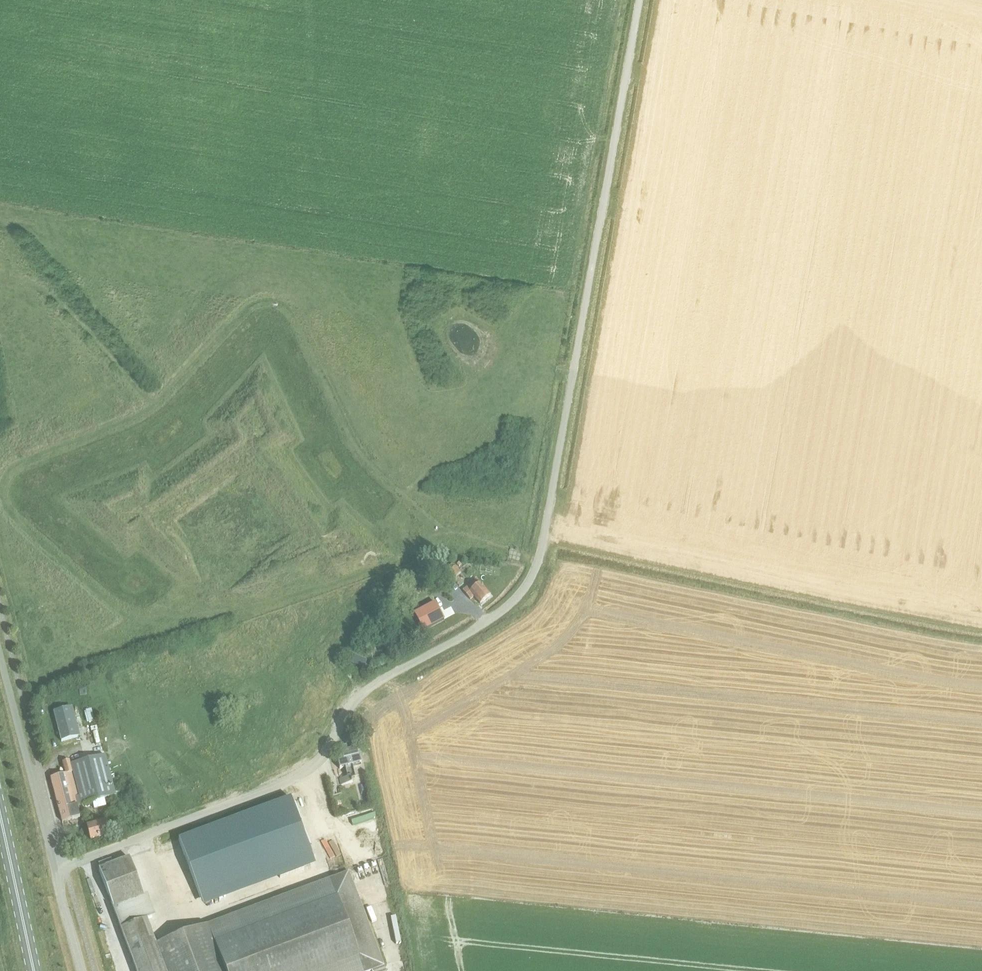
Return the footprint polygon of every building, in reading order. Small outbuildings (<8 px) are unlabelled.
[(448,573),(453,580),(461,573),(452,563),(449,566),(452,570),(448,573)] [(480,604),(490,596),(476,579),(463,591),(470,599),(474,596),(480,604)] [(444,620),(435,603),(414,614),(423,631),(444,620)] [(79,738),(71,708),(54,713),(61,743),(79,738)] [(85,713),(83,713),(86,725),(88,724),(88,725),(94,723),(90,710),(85,712),(85,713)] [(352,766),(361,764),(358,753),(357,754),(356,749),(347,751),(346,746),(340,748),(342,757),(337,758),(339,769),(344,768),(347,777),(339,779),(341,785),(353,782),(351,777),(354,776),(352,766)] [(61,820),(71,818),(79,816),(77,806),(115,795),(105,756),(70,765),(69,761),(62,763),(65,775),(50,778),(61,820)] [(178,841),(200,898),(312,856),(291,799),(178,841)] [(361,818),(367,834),(380,829),(374,814),(361,818)] [(107,836),(105,828),(114,825),(112,819),(106,820),(105,818),(93,821),(94,825),(87,827),(90,840),(107,836)] [(101,870),(113,865),(111,859),(98,864),(101,870)] [(101,870),(99,870),(130,954),(156,945),(146,920),(152,918),(130,859),(113,865),(101,870)] [(210,924),(227,970),(385,970),(384,967),(348,873),(210,924)] [(130,954),(136,970),(227,970),(210,924),(156,945),(130,954)]
